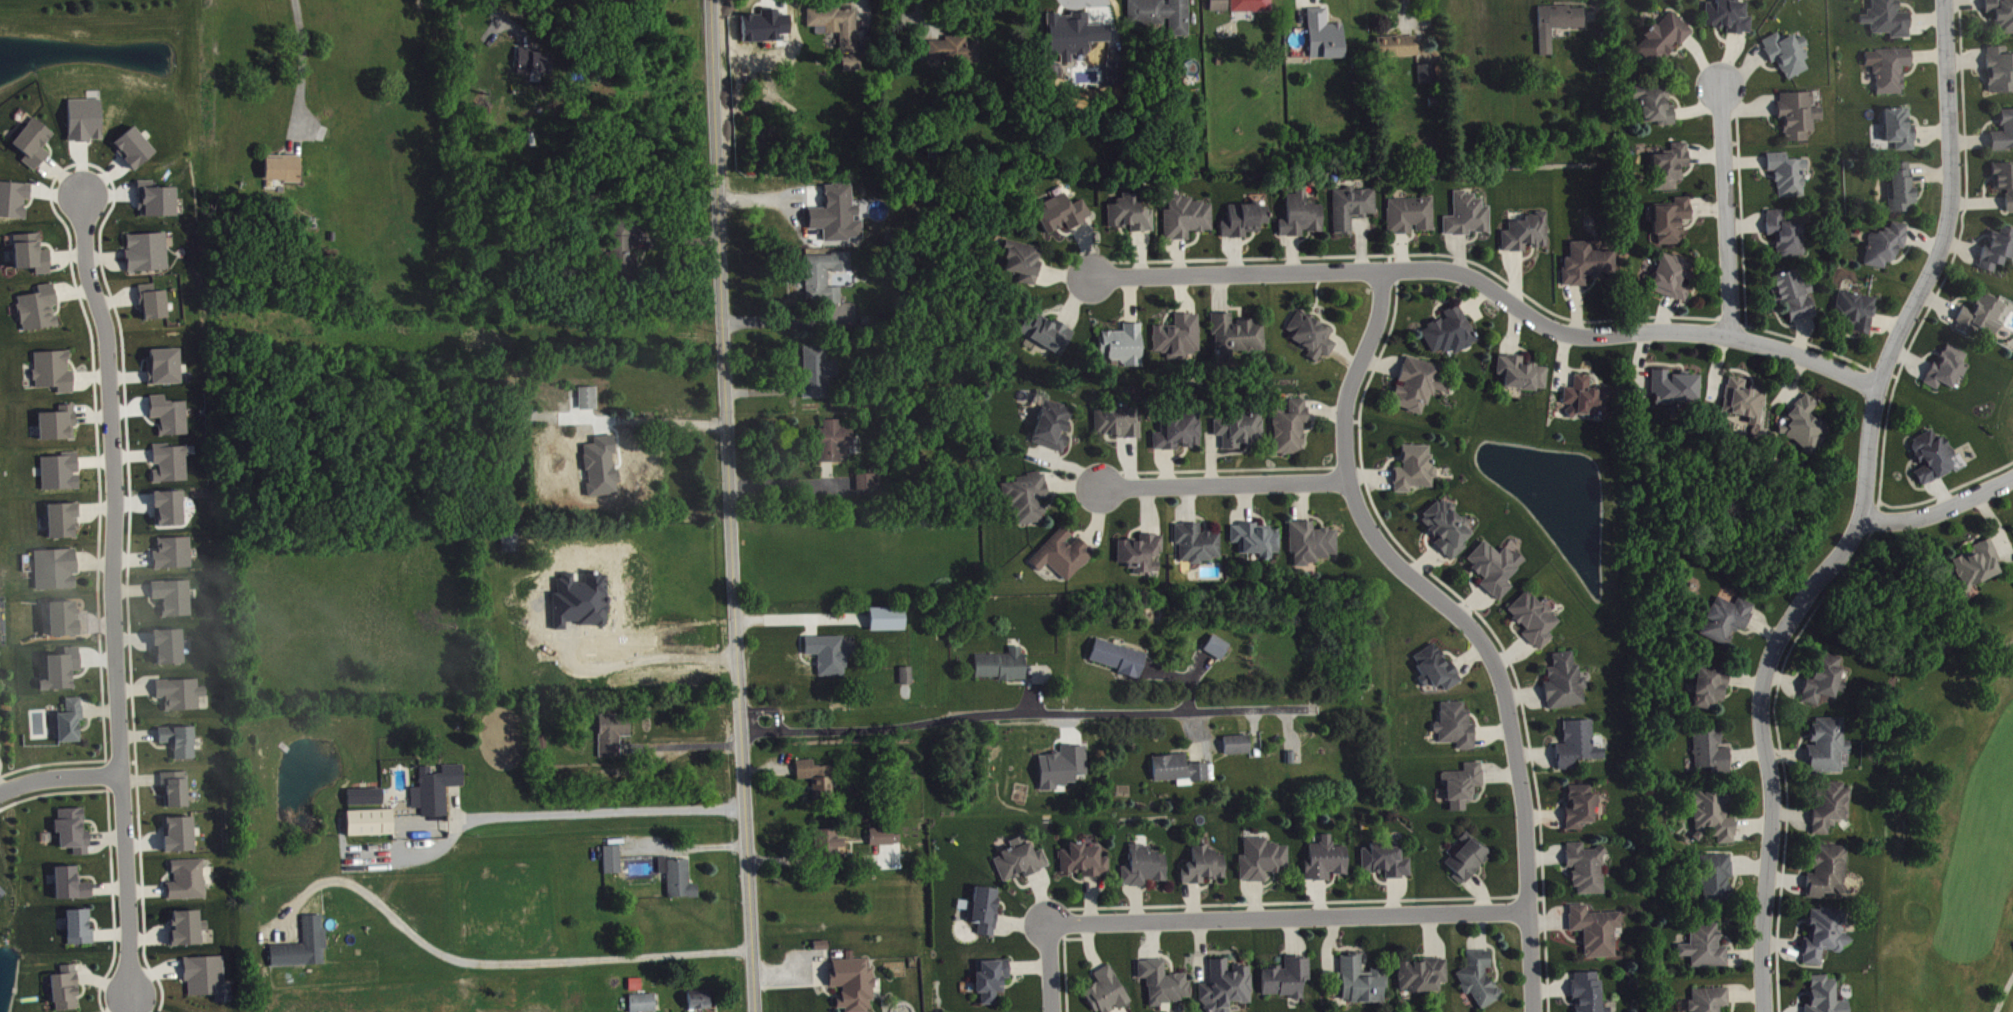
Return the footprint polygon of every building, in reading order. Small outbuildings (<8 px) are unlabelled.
[(1166,3),(1166,0),(1185,0),(1185,32),(1167,32),(1167,16),(1161,16),(1161,21),(1126,21),(1126,0),(1161,0),(1161,3),(1166,3)] [(1231,11),(1230,0),(1212,0),(1213,12),(1231,11)] [(1229,9),(1229,0),(1269,0),(1269,8),(1229,9)] [(1754,18),(1747,18),(1748,3),(1741,3),(1741,0),(1719,0),(1719,4),(1708,3),(1707,27),(1729,28),(1728,34),(1753,35),(1754,18)] [(1912,12),(1900,12),(1900,0),(1872,0),(1873,16),(1862,16),(1862,25),(1874,25),(1874,34),(1893,34),(1893,39),(1913,38),(1912,12)] [(2006,0),(1987,0),(1988,13),(1997,13),(1997,35),(2012,34),(2012,0),(2006,0)] [(1535,4),(1537,52),(1550,52),(1549,26),(1583,25),(1582,5),(1567,6),(1567,3),(1535,4)] [(805,6),(806,24),(814,24),(814,32),(837,31),(838,44),(851,43),(851,38),(854,38),(853,7),(837,8),(837,4),(805,6)] [(1305,6),(1307,54),(1320,54),(1320,56),(1342,55),(1340,20),(1325,21),(1324,5),(1313,5),(1305,6)] [(1657,67),(1679,44),(1681,47),(1695,32),(1672,11),(1637,49),(1657,67)] [(1049,15),(1050,56),(1062,56),(1062,63),(1076,63),(1076,62),(1089,61),(1089,43),(1109,43),(1109,25),(1090,26),(1090,13),(1073,13),(1073,15),(1049,15)] [(1374,35),(1376,56),(1415,52),(1413,33),(1406,34),(1400,34),(1400,32),(1387,33),(1374,35)] [(926,38),(943,38),(943,34),(964,33),(964,39),(976,39),(976,60),(947,60),(947,56),(927,56),(926,38)] [(1764,41),(1773,64),(1780,61),(1788,80),(1811,71),(1807,60),(1811,59),(1806,48),(1810,46),(1806,37),(1798,40),(1795,35),(1784,40),(1781,33),(1764,41)] [(2009,53),(2009,47),(1990,47),(1990,94),(2012,94),(2012,53),(2009,53)] [(535,53),(536,48),(518,48),(517,74),(553,75),(553,54),(535,53)] [(1914,50),(1867,51),(1868,67),(1874,67),(1874,76),(1879,76),(1879,95),(1906,94),(1905,67),(1915,67),(1914,50)] [(842,53),(842,68),(859,68),(858,53),(842,53)] [(1421,85),(1438,84),(1437,65),(1420,66),(1421,85)] [(1677,126),(1676,103),(1673,104),(1672,86),(1633,88),(1634,102),(1643,101),(1644,123),(1659,123),(1659,127),(1677,126)] [(1810,142),(1809,132),(1816,132),(1816,121),(1825,121),(1825,108),(1815,108),(1815,93),(1781,94),(1781,120),(1786,120),(1787,142),(1810,142)] [(66,97),(66,139),(73,138),(73,140),(79,140),(88,139),(88,134),(90,134),(90,137),(99,136),(99,96),(66,97)] [(1916,126),(1911,126),(1911,109),(1886,109),(1888,152),(1917,151),(1916,126)] [(2003,132),(1993,133),(1993,151),(2012,150),(2012,110),(2003,110),(2003,132)] [(31,114),(32,116),(51,131),(44,140),(40,145),(46,150),(40,157),(31,168),(19,158),(23,154),(9,142),(8,142),(31,114)] [(112,140),(117,147),(115,148),(125,160),(131,168),(153,149),(132,124),(112,140)] [(1679,190),(1679,181),(1684,181),(1683,168),(1691,167),(1690,143),(1674,144),(1674,155),(1653,155),(1655,191),(1679,190)] [(264,153),(264,178),(284,178),(284,180),(298,180),(299,153),(290,153),(264,153)] [(1807,160),(1790,161),(1790,153),(1770,154),(1770,172),(1779,171),(1779,198),(1808,198),(1807,160)] [(1890,213),(1916,212),(1916,188),(1913,188),(1913,163),(1894,164),(1894,186),(1890,186),(1890,213)] [(1995,164),(1995,191),(2008,190),(2008,212),(2012,212),(2012,164),(1995,164)] [(150,178),(150,185),(173,185),(173,214),(138,214),(138,207),(135,207),(135,199),(137,199),(137,191),(137,187),(135,187),(135,178),(150,178)] [(24,216),(25,206),(22,205),(22,204),(23,196),(28,196),(29,189),(29,181),(0,179),(0,214),(24,216)] [(810,209),(810,230),(826,229),(826,241),(864,240),(864,222),(859,222),(859,206),(854,206),(854,184),(826,185),(827,209),(810,209)] [(1325,232),(1324,204),(1309,205),(1309,187),(1297,187),(1297,195),(1289,195),(1290,221),(1282,221),(1282,237),(1306,237),(1306,233),(1325,232)] [(1378,189),(1335,190),(1336,235),(1354,234),(1354,218),(1369,218),(1369,215),(1378,214),(1378,189)] [(1455,193),(1456,217),(1445,218),(1446,236),(1472,235),(1472,233),(1492,233),(1492,207),(1484,207),(1484,200),(1477,200),(1477,192),(1455,193)] [(1035,208),(1047,234),(1068,225),(1070,229),(1094,219),(1085,200),(1073,205),(1067,193),(1035,208)] [(1155,232),(1154,210),(1142,211),(1141,194),(1124,194),(1124,203),(1109,203),(1110,228),(1132,227),(1132,232),(1155,232)] [(1213,203),(1193,203),(1193,196),(1170,197),(1171,210),(1166,210),(1166,241),(1191,240),(1191,232),(1214,232),(1213,203)] [(1655,207),(1656,245),(1684,245),(1684,221),(1693,221),(1693,198),(1677,198),(1677,207),(1655,207)] [(1390,199),(1389,234),(1416,235),(1416,231),(1436,232),(1436,200),(1390,199)] [(1263,233),(1263,225),(1271,224),(1270,205),(1231,206),(1231,222),(1222,222),(1223,239),(1248,238),(1248,233),(1263,233)] [(629,235),(630,251),(636,251),(636,280),(605,280),(605,273),(614,273),(614,264),(604,264),(604,250),(609,250),(609,234),(612,234),(613,223),(628,212),(641,222),(629,235)] [(1806,223),(1784,223),(1784,212),(1769,212),(1769,235),(1779,235),(1780,257),(1806,257),(1806,223)] [(1550,248),(1549,213),(1526,214),(1526,222),(1510,222),(1511,232),(1504,232),(1504,252),(1529,252),(1529,248),(1550,248)] [(1866,266),(1887,270),(1889,262),(1897,263),(1899,249),(1907,250),(1910,226),(1893,223),(1891,235),(1872,232),(1866,266)] [(2003,226),(2001,235),(1994,233),(1991,246),(1986,245),(1981,270),(1996,273),(1998,266),(2004,267),(2006,259),(2012,260),(2012,228),(2003,226)] [(11,232),(13,266),(32,265),(32,271),(47,270),(47,256),(46,248),(37,248),(37,242),(36,231),(11,232)] [(124,233),(125,246),(128,245),(128,246),(128,248),(123,248),(123,255),(124,255),(125,258),(125,269),(165,267),(163,231),(124,233)] [(1004,272),(1023,276),(1021,282),(1037,286),(1045,249),(1011,241),(1004,272)] [(1617,252),(1594,252),(1593,242),(1573,243),(1573,259),(1565,259),(1565,287),(1588,286),(1588,277),(1617,277),(1617,252)] [(804,253),(805,298),(823,298),(823,302),(839,301),(839,284),(827,285),(826,267),(830,267),(830,269),(849,268),(849,250),(828,250),(829,253),(804,253)] [(1688,304),(1694,285),(1690,284),(1697,264),(1664,253),(1651,291),(1688,304)] [(1816,316),(1811,294),(1815,293),(1813,283),(1805,285),(1801,270),(1774,276),(1780,302),(1787,301),(1792,322),(1816,316)] [(50,303),(52,312),(52,313),(54,313),(56,322),(21,327),(20,321),(19,321),(16,307),(15,307),(14,302),(17,302),(15,293),(37,290),(35,283),(51,281),(53,294),(55,302),(50,303)] [(135,283),(136,297),(137,306),(137,310),(142,309),(142,317),(164,315),(162,288),(152,289),(151,281),(135,283)] [(1878,298),(1840,292),(1835,323),(1855,326),(1854,333),(1872,335),(1878,298)] [(2008,303),(1982,294),(1976,312),(1963,307),(1956,329),(1978,337),(1980,330),(1999,337),(2004,323),(2002,322),(2008,303)] [(1433,354),(1442,350),(1444,354),(1453,350),(1455,355),(1479,343),(1461,305),(1445,312),(1448,318),(1422,330),(1433,354)] [(1287,335),(1313,349),(1309,357),(1319,363),(1324,354),(1331,358),(1338,344),(1331,339),(1335,330),(1299,311),(1287,335)] [(1267,352),(1266,321),(1235,322),(1235,314),(1214,315),(1214,348),(1219,348),(1220,365),(1235,364),(1235,353),(1267,352)] [(1201,315),(1177,315),(1177,327),(1155,327),(1156,353),(1168,353),(1169,360),(1185,360),(1184,351),(1201,350),(1201,315)] [(1021,332),(1062,357),(1077,332),(1058,321),(1056,325),(1041,316),(1038,322),(1030,317),(1021,332)] [(1143,325),(1126,325),(1126,332),(1101,333),(1102,361),(1124,360),(1124,368),(1144,367),(1143,325)] [(802,345),(803,382),(801,382),(801,396),(827,395),(827,380),(824,380),(824,374),(836,374),(836,358),(823,359),(822,344),(802,345)] [(1925,383),(1940,390),(1943,384),(1954,389),(1960,376),(1964,378),(1970,367),(1965,364),(1970,355),(1950,345),(1941,363),(1936,361),(1925,383)] [(146,348),(147,355),(144,355),(144,358),(145,375),(146,382),(178,380),(176,346),(146,348)] [(70,369),(70,377),(70,390),(55,391),(54,384),(33,384),(33,377),(29,377),(29,368),(32,368),(32,349),(66,349),(67,357),(64,357),(64,359),(64,369),(70,369)] [(1549,367),(1523,365),(1524,358),(1499,356),(1498,376),(1506,376),(1505,388),(1547,391),(1549,367)] [(1424,415),(1426,405),(1431,406),(1435,391),(1449,395),(1452,383),(1441,380),(1445,367),(1407,357),(1400,384),(1399,384),(1393,407),(1424,415)] [(1671,375),(1671,371),(1655,370),(1654,405),(1673,406),(1673,403),(1700,403),(1701,376),(1671,375)] [(1612,419),(1614,391),(1591,389),(1592,377),(1576,375),(1575,389),(1567,388),(1565,405),(1570,405),(1569,415),(1612,419)] [(1748,379),(1729,378),(1726,414),(1748,416),(1747,425),(1763,427),(1767,389),(1747,387),(1748,379)] [(577,385),(578,408),(595,407),(594,385),(577,385)] [(162,392),(162,400),(184,399),(185,432),(156,433),(156,424),(158,424),(158,422),(158,415),(147,415),(147,406),(146,400),(148,400),(147,393),(162,392)] [(1785,422),(1793,428),(1789,434),(1814,453),(1831,430),(1812,415),(1820,404),(1807,394),(1785,422)] [(1306,454),(1305,424),(1310,424),(1309,400),(1291,400),(1291,409),(1275,409),(1276,455),(1306,454)] [(1033,443),(1066,453),(1071,436),(1067,435),(1075,409),(1047,401),(1033,443)] [(36,410),(37,437),(70,436),(70,425),(70,424),(73,424),(72,416),(72,409),(71,409),(70,402),(56,403),(57,410),(36,410)] [(1143,436),(1142,422),(1138,422),(1138,410),(1096,411),(1097,438),(1143,436)] [(1163,419),(1163,433),(1154,434),(1155,451),(1180,450),(1180,447),(1203,446),(1202,412),(1182,413),(1182,418),(1163,419)] [(1225,450),(1242,450),(1242,444),(1265,444),(1265,416),(1216,416),(1216,437),(1225,436),(1225,450)] [(817,425),(817,460),(826,460),(840,460),(840,453),(848,453),(848,443),(852,443),(851,424),(839,425),(839,418),(821,418),(821,425),(817,425)] [(1957,470),(1951,458),(1956,456),(1946,436),(1939,440),(1934,431),(1910,443),(1923,466),(1915,471),(1923,487),(1957,470)] [(151,442),(151,452),(151,461),(157,461),(157,462),(157,468),(150,468),(151,480),(185,479),(184,453),(185,453),(185,444),(165,444),(165,441),(151,442)] [(1433,447),(1404,446),(1404,469),(1396,469),(1396,494),(1412,494),(1412,488),(1436,488),(1437,467),(1433,467),(1433,447)] [(582,448),(583,466),(557,467),(558,484),(583,483),(584,492),(607,491),(606,476),(608,476),(607,461),(604,461),(603,447),(592,447),(582,448)] [(38,455),(39,488),(76,486),(76,473),(70,473),(70,471),(70,470),(75,470),(75,460),(74,450),(58,450),(59,454),(38,455)] [(855,472),(855,481),(856,487),(879,486),(879,471),(855,472)] [(1050,498),(1047,475),(1006,480),(1009,504),(1016,503),(1018,526),(1047,523),(1044,499),(1050,498)] [(151,490),(151,498),(152,524),(182,523),(180,489),(151,490)] [(1453,562),(1469,548),(1464,543),(1476,532),(1444,498),(1421,520),(1440,540),(1436,544),(1453,562)] [(76,501),(76,507),(76,515),(74,515),(74,520),(76,520),(76,524),(76,527),(72,528),(72,535),(46,535),(45,502),(76,501)] [(1291,523),(1293,555),(1300,554),(1301,576),(1319,575),(1318,558),(1340,557),(1339,529),(1316,530),(1315,522),(1291,523)] [(1222,533),(1202,533),(1202,525),(1177,525),(1177,546),(1182,545),(1182,563),(1213,563),(1213,558),(1223,558),(1222,533)] [(1234,544),(1242,544),(1242,555),(1261,555),(1261,560),(1274,560),(1274,554),(1282,554),(1282,531),(1273,531),(1273,525),(1233,526),(1234,544)] [(1074,536),(1065,527),(1031,562),(1041,573),(1050,564),(1069,583),(1097,554),(1081,538),(1073,546),(1068,542),(1074,536)] [(503,532),(504,554),(521,553),(521,531),(503,532)] [(155,536),(156,547),(156,549),(151,549),(151,558),(152,567),(190,565),(188,535),(155,536)] [(1165,536),(1142,535),(1142,541),(1120,541),(1120,566),(1136,566),(1136,574),(1162,574),(1162,560),(1159,560),(1159,553),(1165,553),(1165,536)] [(1500,602),(1514,587),(1508,582),(1526,563),(1508,547),(1501,555),(1486,541),(1467,561),(1486,579),(1481,584),(1500,602)] [(1952,557),(1963,590),(2002,576),(1995,556),(1998,555),(1994,542),(1952,557)] [(72,547),(72,557),(74,557),(74,562),(75,570),(70,570),(70,572),(70,573),(72,573),(73,585),(34,586),(32,548),(72,547)] [(150,580),(150,588),(151,596),(162,596),(163,601),(161,601),(161,604),(162,610),(160,610),(160,614),(189,612),(187,578),(150,580)] [(1562,623),(1531,589),(1508,611),(1527,631),(1524,634),(1541,652),(1556,638),(1551,633),(1562,623)] [(1737,605),(1716,597),(1702,636),(1730,647),(1737,628),(1747,632),(1757,605),(1740,599),(1737,605)] [(75,607),(76,625),(76,632),(48,633),(47,600),(72,599),(72,607),(75,607)] [(868,605),(868,616),(868,628),(902,627),(901,604),(868,605)] [(151,629),(152,637),(152,651),(153,655),(156,654),(156,663),(182,661),(180,627),(151,629)] [(1211,631),(1201,646),(1210,651),(1218,657),(1228,642),(1211,631)] [(803,635),(803,652),(815,651),(816,662),(816,674),(843,673),(843,665),(844,665),(843,633),(810,634),(803,635)] [(1144,651),(1141,661),(1136,676),(1115,670),(1117,666),(1087,657),(1094,636),(1144,651)] [(76,644),(77,659),(77,668),(70,668),(70,675),(71,685),(39,687),(39,678),(45,678),(44,653),(46,653),(62,653),(62,645),(76,644)] [(974,653),(974,675),(998,674),(998,678),(1011,678),(1011,676),(1023,676),(1023,652),(1019,652),(1019,644),(1007,644),(1007,652),(974,653)] [(1413,657),(1428,686),(1433,684),(1436,689),(1444,684),(1447,692),(1464,683),(1453,661),(1447,664),(1437,645),(1413,657)] [(1550,710),(1587,705),(1585,689),(1588,689),(1587,678),(1582,678),(1580,665),(1576,665),(1574,652),(1554,655),(1555,668),(1548,669),(1550,683),(1546,684),(1550,710)] [(1845,659),(1822,654),(1816,679),(1809,677),(1802,703),(1819,708),(1822,696),(1836,699),(1838,692),(1845,694),(1848,683),(1839,681),(1845,659)] [(898,664),(899,682),(912,681),(911,664),(898,664)] [(1727,703),(1729,671),(1698,669),(1695,709),(1715,710),(1716,702),(1727,703)] [(154,678),(154,687),(155,696),(164,695),(164,698),(164,708),(197,707),(196,694),(204,694),(204,684),(195,685),(195,677),(154,678)] [(78,695),(78,704),(80,704),(81,711),(81,717),(76,718),(76,728),(77,739),(56,739),(55,711),(65,710),(64,695),(78,695)] [(1477,750),(1476,725),(1471,725),(1471,711),(1466,711),(1466,703),(1442,704),(1443,728),(1440,728),(1441,744),(1458,743),(1459,751),(1477,750)] [(629,712),(598,712),(598,755),(619,755),(619,734),(629,734),(629,712)] [(1810,773),(1844,773),(1844,754),(1852,754),(1852,742),(1846,742),(1845,719),(1814,719),(1815,746),(1809,747),(1810,773)] [(1565,722),(1566,745),(1558,746),(1559,771),(1577,770),(1577,760),(1606,760),(1606,749),(1595,749),(1594,721),(1565,722)] [(157,726),(157,733),(157,740),(170,740),(171,745),(171,748),(173,747),(174,756),(193,755),(191,725),(157,726)] [(1697,772),(1732,770),(1731,747),(1723,748),(1722,730),(1695,731),(1697,772)] [(1222,734),(1223,752),(1247,750),(1246,732),(1222,734)] [(1041,756),(1043,792),(1060,791),(1060,785),(1078,785),(1078,776),(1090,776),(1089,747),(1063,747),(1063,756),(1041,756)] [(1151,755),(1152,777),(1174,776),(1175,783),(1189,782),(1189,779),(1204,778),(1203,760),(1198,760),(1188,761),(1188,763),(1184,763),(1183,752),(1164,752),(1164,754),(1151,755)] [(795,758),(795,777),(809,776),(810,797),(830,796),(829,775),(831,775),(830,763),(812,764),(812,757),(795,758)] [(410,786),(411,805),(419,804),(420,814),(446,813),(444,785),(462,784),(461,762),(440,763),(440,772),(429,772),(429,764),(417,765),(418,785),(410,786)] [(1466,772),(1443,773),(1444,787),(1448,787),(1448,803),(1452,803),(1452,812),(1467,812),(1467,803),(1476,803),(1476,788),(1485,787),(1485,763),(1466,763),(1466,772)] [(159,771),(159,778),(160,784),(164,784),(165,791),(162,791),(162,794),(163,804),(185,803),(184,770),(159,771)] [(1831,835),(1831,828),(1839,828),(1839,821),(1851,821),(1852,789),(1846,789),(1846,784),(1817,783),(1816,835),(1831,835)] [(1568,831),(1584,831),(1584,824),(1596,824),(1595,808),(1600,808),(1600,796),(1594,796),(1593,786),(1570,786),(1571,809),(1567,809),(1568,831)] [(380,787),(381,802),(346,803),(346,788),(380,787)] [(1734,790),(1695,790),(1696,836),(1709,836),(1708,828),(1717,828),(1717,845),(1737,845),(1737,819),(1727,819),(1727,805),(1734,805),(1734,790)] [(57,807),(57,817),(52,818),(53,830),(56,830),(57,845),(71,845),(71,852),(85,852),(85,844),(87,844),(87,836),(87,829),(80,829),(80,822),(81,822),(81,819),(81,806),(57,807)] [(391,807),(392,832),(346,833),(345,809),(391,807)] [(164,815),(164,822),(166,822),(166,834),(162,834),(162,849),(190,848),(192,848),(190,814),(189,814),(164,815)] [(872,847),(897,846),(896,829),(872,829),(872,847)] [(846,839),(838,839),(838,830),(820,831),(821,854),(847,853),(846,839)] [(1005,884),(1024,877),(1024,878),(1052,868),(1045,850),(1035,854),(1028,835),(1013,841),(1016,849),(995,857),(1005,884)] [(1350,847),(1335,847),(1335,836),(1324,836),(1324,845),(1312,845),(1312,861),(1307,861),(1307,881),(1332,882),(1332,875),(1350,875),(1350,847)] [(1466,885),(1494,856),(1473,837),(1446,866),(1466,885)] [(1291,873),(1290,845),(1269,846),(1269,839),(1246,839),(1247,856),(1242,856),(1242,882),(1268,882),(1268,873),(1291,873)] [(1062,851),(1063,874),(1084,873),(1084,878),(1112,877),(1111,858),(1102,858),(1101,847),(1087,848),(1086,843),(1071,843),(1071,850),(1062,851)] [(1605,895),(1604,849),(1586,850),(1586,844),(1568,844),(1569,869),(1575,868),(1576,895),(1605,895)] [(1169,882),(1168,854),(1153,854),(1153,845),(1132,846),(1132,867),(1123,867),(1124,887),(1148,886),(1148,883),(1169,882)] [(1808,899),(1825,900),(1826,894),(1835,895),(1835,892),(1846,893),(1848,847),(1814,845),(1813,873),(1809,873),(1808,899)] [(622,846),(606,847),(607,875),(623,874),(622,846)] [(1227,854),(1211,854),(1211,846),(1195,847),(1196,866),(1184,866),(1185,885),(1207,885),(1206,880),(1227,879),(1227,854)] [(1402,846),(1372,847),(1372,849),(1364,849),(1364,873),(1387,872),(1388,879),(1413,879),(1412,860),(1402,860),(1402,846)] [(1734,880),(1733,856),(1703,857),(1705,905),(1733,904),(1732,880),(1734,880)] [(164,880),(165,888),(165,896),(203,895),(203,876),(201,876),(200,866),(202,865),(201,857),(169,858),(170,869),(172,869),(172,871),(173,880),(164,880)] [(691,859),(656,860),(657,875),(670,874),(670,899),(701,898),(700,886),(692,886),(691,859)] [(52,864),(53,896),(90,895),(89,888),(89,881),(78,881),(78,875),(78,873),(74,873),(74,864),(52,864)] [(1,902),(9,894),(0,885),(0,901),(1,902)] [(996,937),(1002,890),(977,887),(974,911),(971,910),(969,922),(981,924),(980,936),(996,937)] [(1623,913),(1589,914),(1589,906),(1571,906),(1572,932),(1586,932),(1586,960),(1617,959),(1617,929),(1624,929),(1623,913)] [(64,908),(65,935),(66,935),(67,942),(92,941),(91,934),(91,927),(86,927),(86,919),(88,919),(88,917),(87,907),(64,908)] [(171,909),(172,917),(169,917),(169,921),(169,923),(173,923),(173,929),(170,929),(170,936),(170,943),(200,942),(200,933),(198,933),(198,929),(205,929),(205,919),(197,919),(197,908),(171,909)] [(1805,965),(1823,967),(1824,952),(1844,953),(1845,945),(1851,945),(1851,935),(1844,934),(1845,911),(1813,909),(1811,939),(1806,938),(1805,965)] [(269,943),(270,964),(323,961),(322,946),(326,946),(324,926),(321,926),(320,912),(300,913),(302,941),(269,943)] [(1730,968),(1729,948),(1721,948),(1721,924),(1694,925),(1694,945),(1680,945),(1680,958),(1693,957),(1693,968),(1730,968)] [(812,939),(812,947),(827,947),(826,938),(812,939)] [(1493,952),(1469,952),(1469,968),(1458,974),(1464,985),(1464,994),(1474,994),(1483,1011),(1505,998),(1488,971),(1493,968),(1493,952)] [(181,955),(181,966),(181,979),(186,979),(186,980),(186,993),(216,992),(216,999),(222,999),(221,954),(181,955)] [(830,958),(831,965),(827,966),(827,973),(828,984),(841,983),(841,990),(839,990),(839,994),(834,995),(835,1007),(843,1006),(843,1011),(866,1010),(866,1007),(869,1007),(869,997),(872,997),(871,985),(874,984),(873,974),(871,974),(871,966),(866,966),(866,956),(830,958)] [(1343,957),(1344,1003),(1386,1003),(1386,989),(1389,989),(1389,972),(1364,972),(1364,956),(1343,957)] [(1312,959),(1286,959),(1286,969),(1264,969),(1265,996),(1294,996),(1294,1000),(1305,1000),(1305,982),(1312,982),(1312,959)] [(1441,992),(1441,985),(1450,985),(1449,959),(1428,960),(1428,963),(1400,963),(1401,993),(1441,992)] [(1253,966),(1235,966),(1235,973),(1230,973),(1229,960),(1212,960),(1213,985),(1201,985),(1201,1006),(1212,1005),(1212,1011),(1231,1011),(1231,1004),(1253,1004),(1253,966)] [(983,1006),(1000,1005),(999,994),(1006,993),(1005,980),(1012,980),(1011,961),(978,962),(979,972),(977,972),(978,995),(983,995),(983,1006)] [(1140,962),(1141,979),(1150,979),(1151,1004),(1192,1003),(1191,975),(1167,976),(1167,961),(1140,962)] [(59,964),(60,972),(48,973),(51,999),(54,999),(55,1007),(75,1005),(74,995),(74,994),(76,994),(75,986),(76,986),(75,970),(74,970),(73,962),(59,964)] [(1100,984),(1087,990),(1097,1011),(1115,1011),(1118,1011),(1117,1011),(1131,1004),(1112,965),(1095,973),(1100,984)] [(1612,1008),(1603,1008),(1602,973),(1575,974),(1576,1011),(1612,1011),(1612,1008)] [(1812,1006),(1806,1006),(1806,1011),(1851,1011),(1850,1002),(1838,1002),(1838,981),(1830,981),(1829,976),(1812,976),(1812,1006)] [(686,989),(686,1006),(708,1005),(707,988),(686,989)] [(1694,1002),(1690,1002),(1691,1011),(1724,1011),(1724,1008),(1731,1008),(1731,989),(1694,990),(1694,1002)] [(653,991),(654,1009),(628,1011),(627,993),(653,991)]
